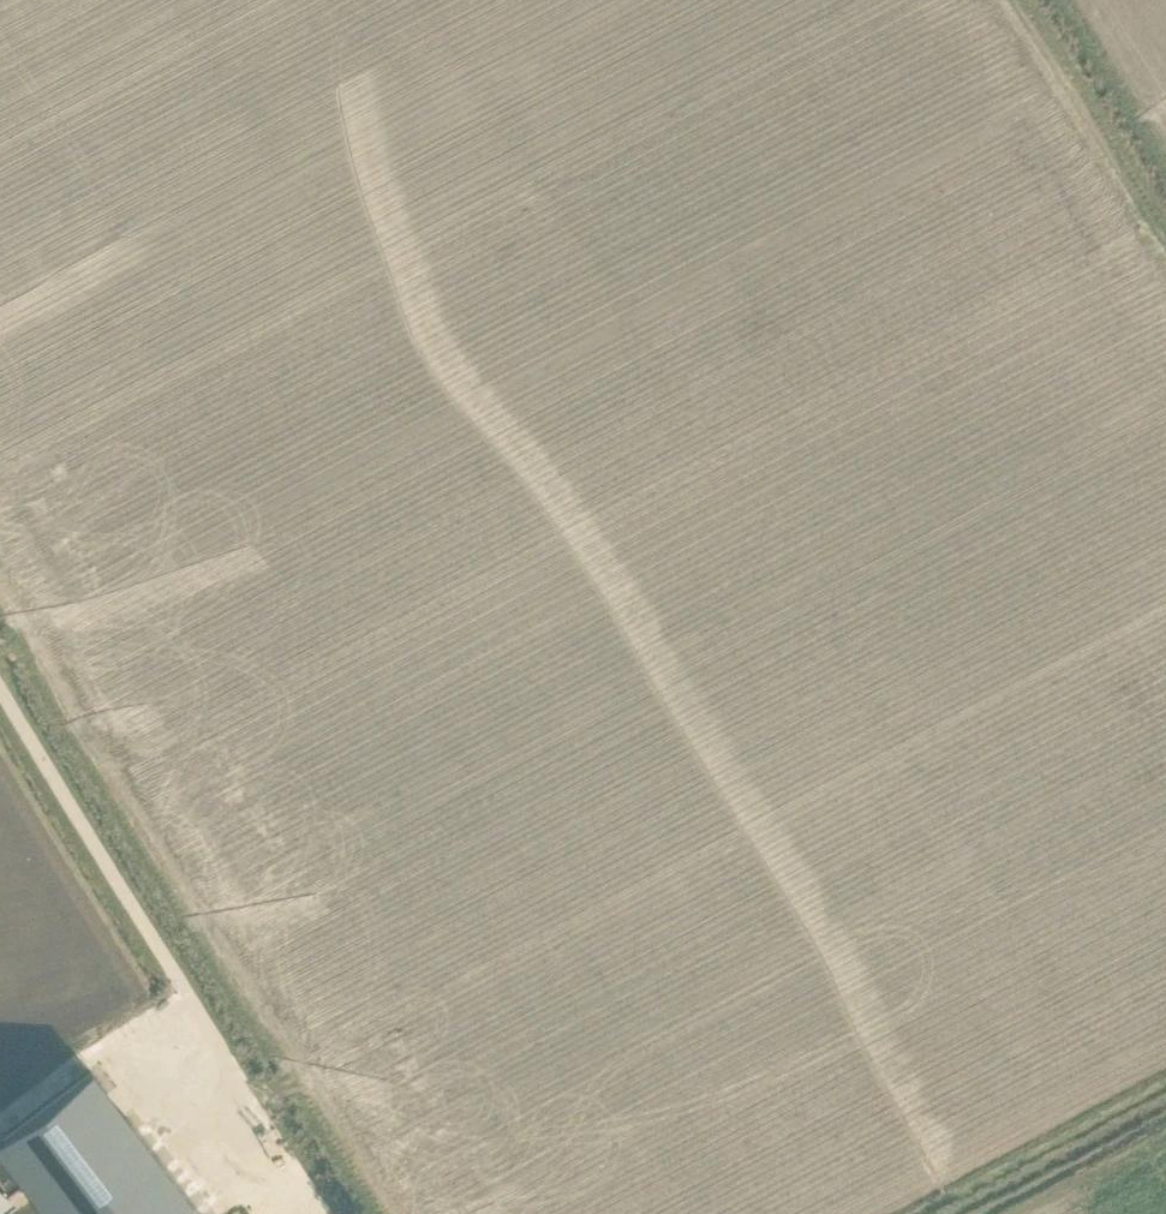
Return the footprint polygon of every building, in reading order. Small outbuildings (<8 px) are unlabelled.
[(0,1139),(0,1149),(23,1179),(49,1213),(183,1213),(195,1205),(145,1140),(92,1069),(0,1139)] [(9,1197),(6,1192),(23,1179),(0,1149),(0,1204),(9,1197)]
